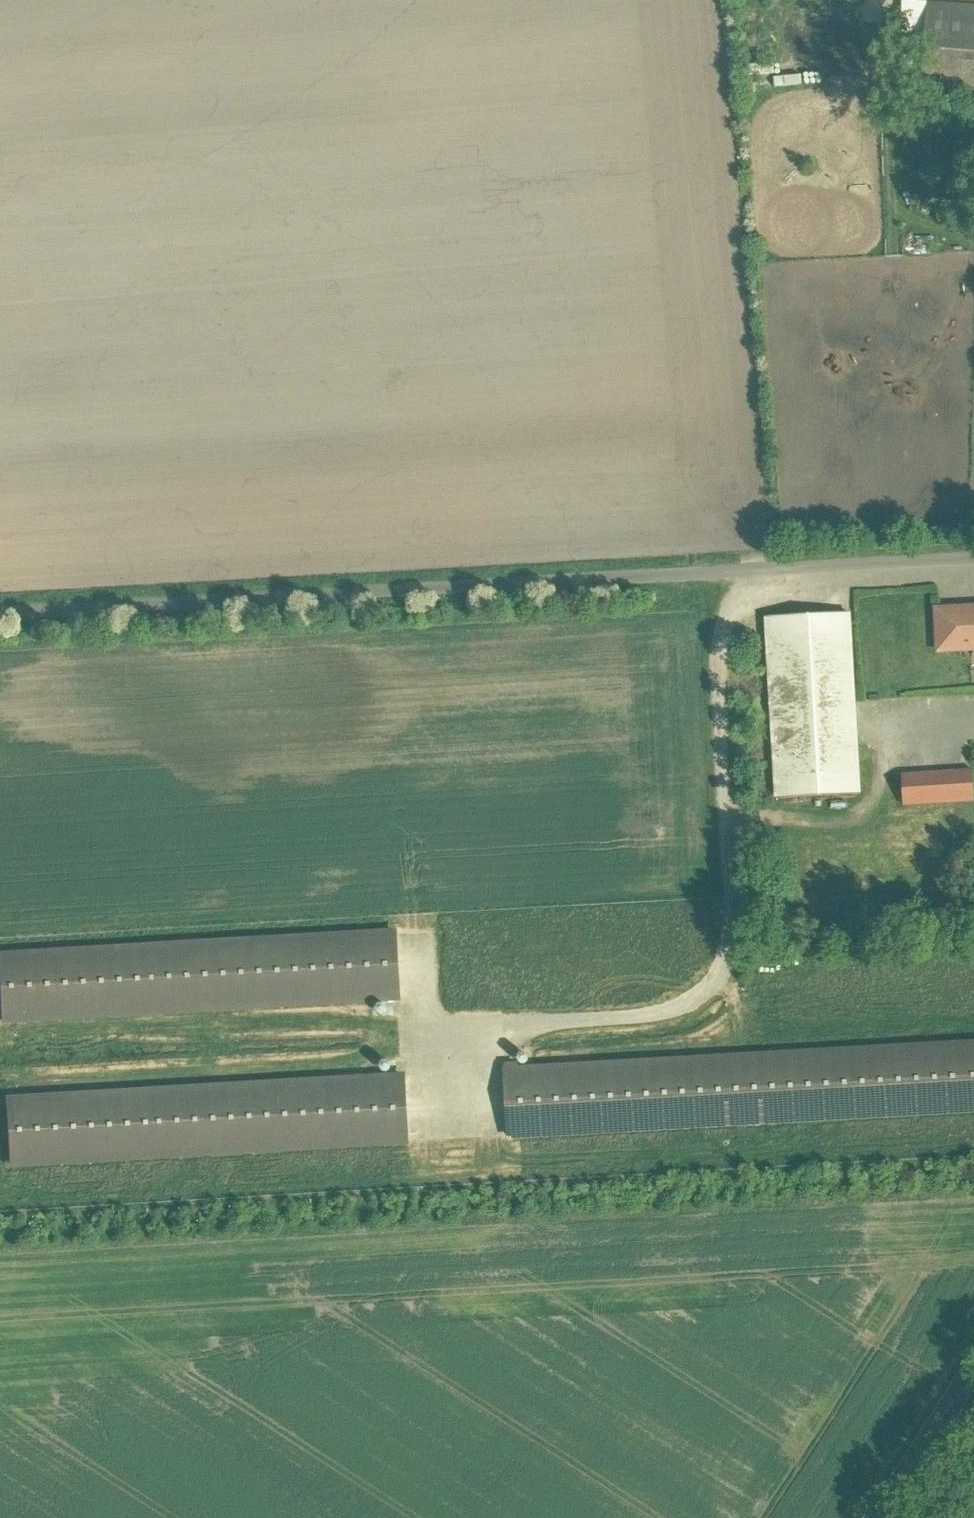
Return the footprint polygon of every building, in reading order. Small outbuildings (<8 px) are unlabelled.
[(921,99),(973,102),(973,7),(927,4),(921,99)] [(938,651),(973,650),(973,606),(936,608),(938,651)] [(765,617),(776,799),(864,793),(853,612),(765,617)] [(973,802),(973,770),(893,774),(894,805),(973,802)] [(0,953),(0,1017),(0,1025),(403,1002),(398,929),(0,953)] [(377,1009),(377,1013),(380,1017),(385,1016),(388,1013),(388,1008),(385,1005),(380,1005),(377,1009)] [(505,1068),(509,1140),(973,1113),(973,1040),(505,1068)] [(519,1056),(519,1061),(523,1064),(527,1064),(531,1061),(530,1056),(527,1053),(522,1053),(519,1056)] [(380,1065),(380,1069),(384,1073),(389,1072),(392,1069),(392,1064),(388,1061),(383,1061),(380,1065)] [(403,1074),(1,1097),(6,1170),(408,1146),(403,1074)]
